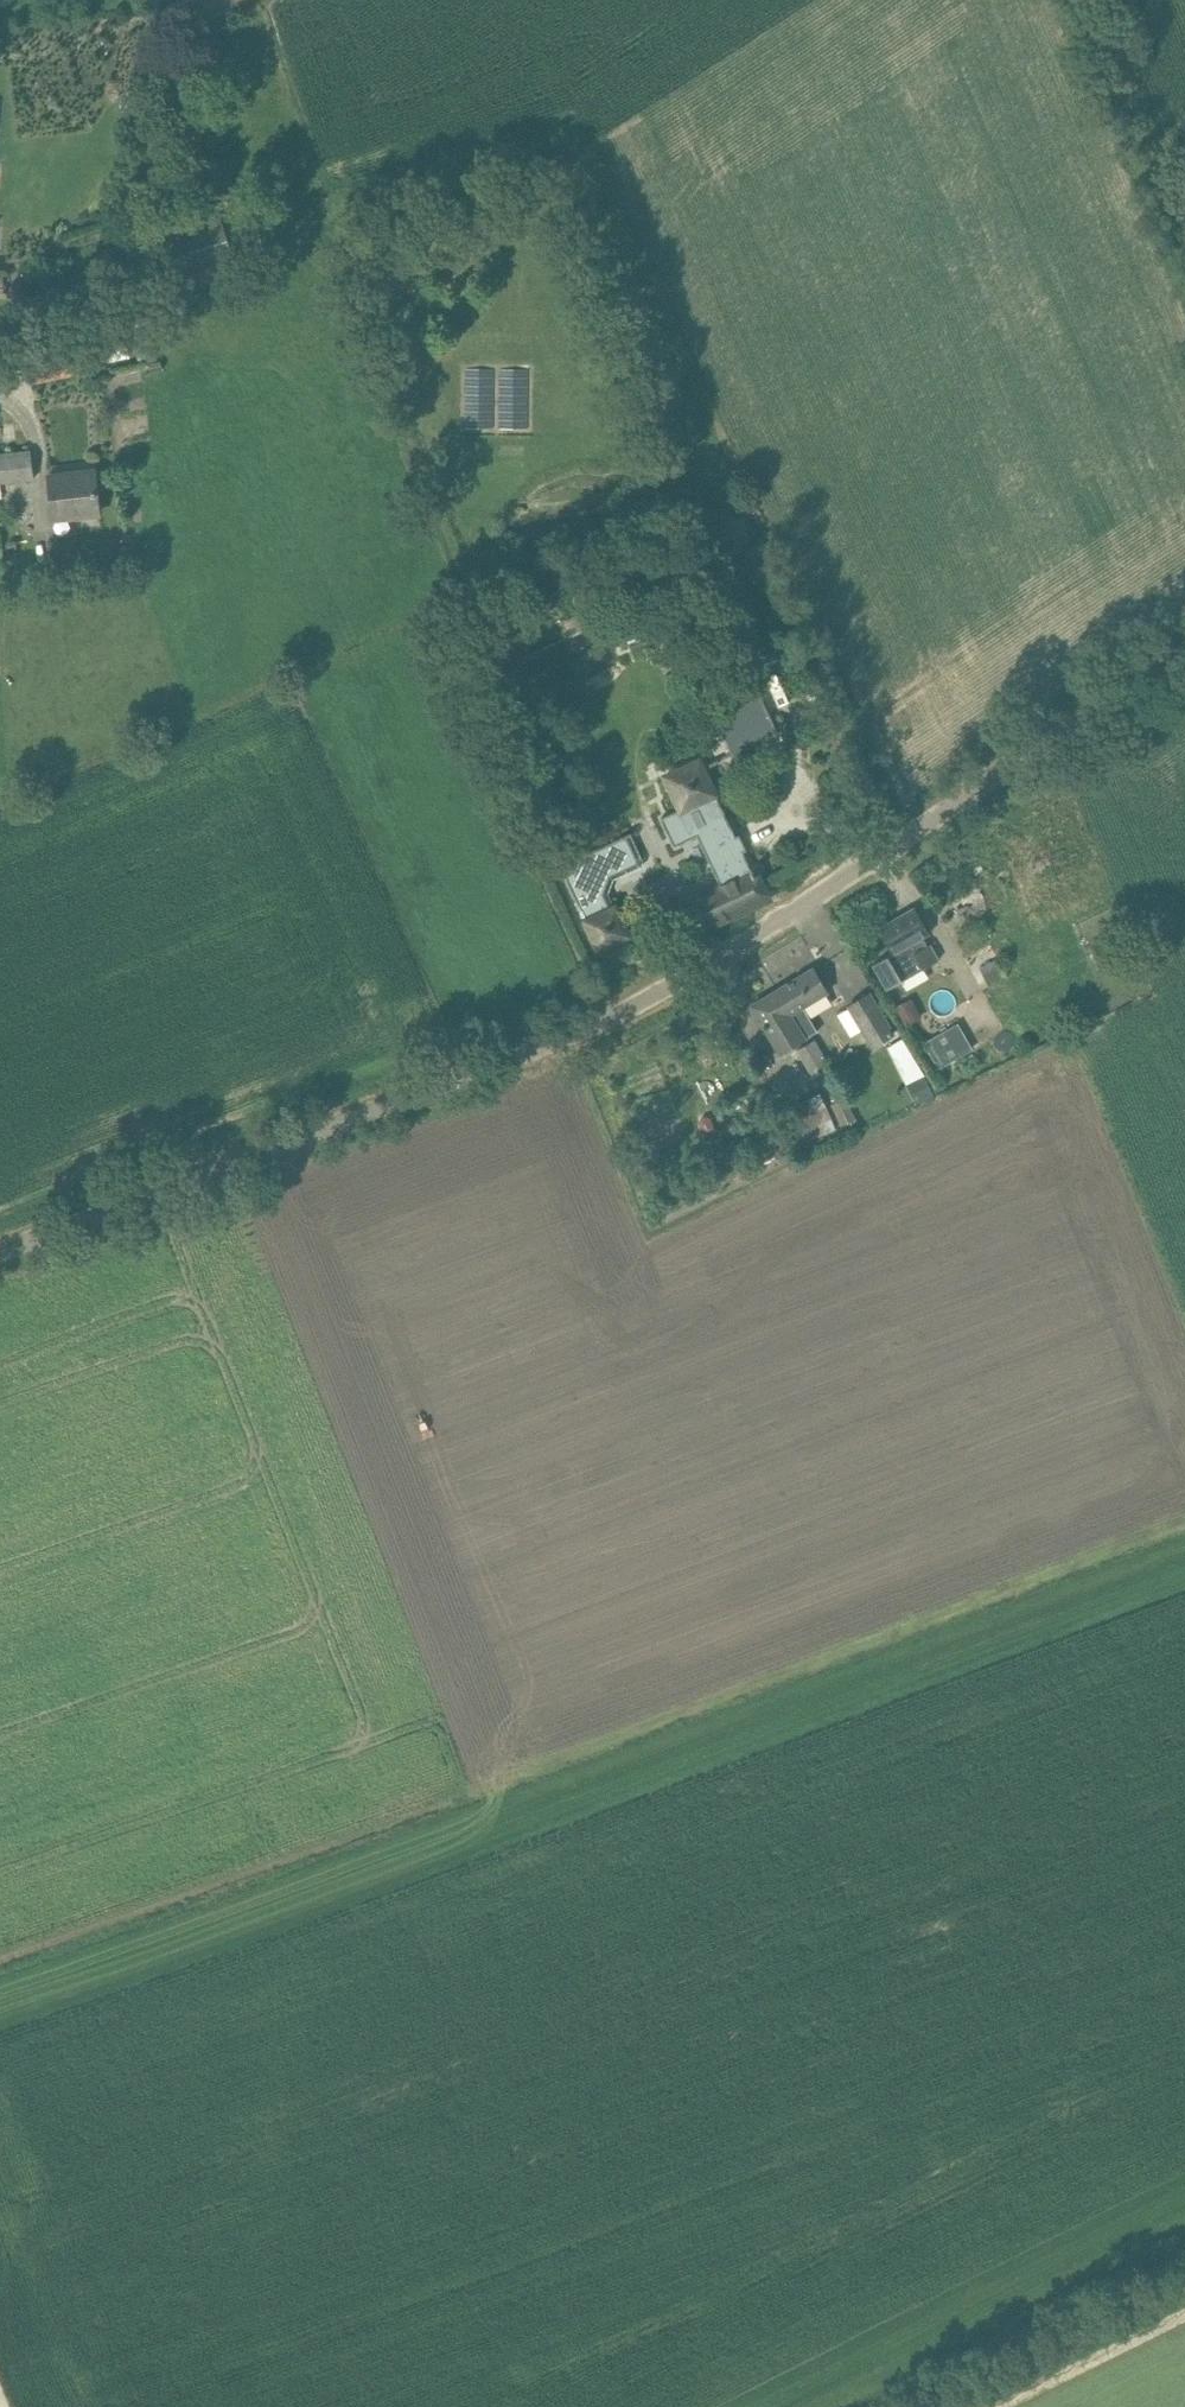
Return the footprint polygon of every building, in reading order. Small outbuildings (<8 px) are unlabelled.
[(220,212),(166,229),(169,239),(177,268),(232,251),(220,212)] [(162,362),(150,364),(151,372),(163,370),(162,362)] [(34,479),(30,450),(0,453),(0,484),(34,479)] [(99,514),(94,471),(50,476),(55,519),(99,514)] [(754,682),(710,703),(734,753),(778,733),(754,682)] [(676,845),(702,833),(703,836),(702,836),(725,885),(683,905),(696,933),(770,898),(757,870),(753,871),(744,850),(746,849),(740,835),(737,836),(701,759),(667,775),(682,809),(661,818),(676,845)] [(628,835),(560,866),(599,950),(629,936),(616,906),(610,909),(603,893),(610,874),(640,861),(628,835)] [(925,938),(931,934),(915,907),(879,928),(894,953),(875,964),(889,988),(940,960),(931,944),(929,945),(925,938)] [(784,987),(753,1006),(765,1026),(777,1046),(781,1053),(812,1034),(818,1031),(806,1010),(804,1006),(828,991),(827,989),(814,969),(784,987)] [(850,1006),(875,1047),(897,1034),(871,993),(850,1006)] [(913,997),(894,1009),(904,1027),(923,1016),(913,997)] [(955,1021),(920,1042),(937,1069),(971,1047),(955,1021)] [(912,1103),(931,1094),(903,1035),(884,1044),(912,1103)] [(817,1039),(797,1051),(811,1073),(830,1062),(817,1039)] [(783,1110),(799,1146),(837,1129),(821,1093),(783,1110)] [(848,1097),(832,1103),(842,1125),(858,1119),(848,1097)]
